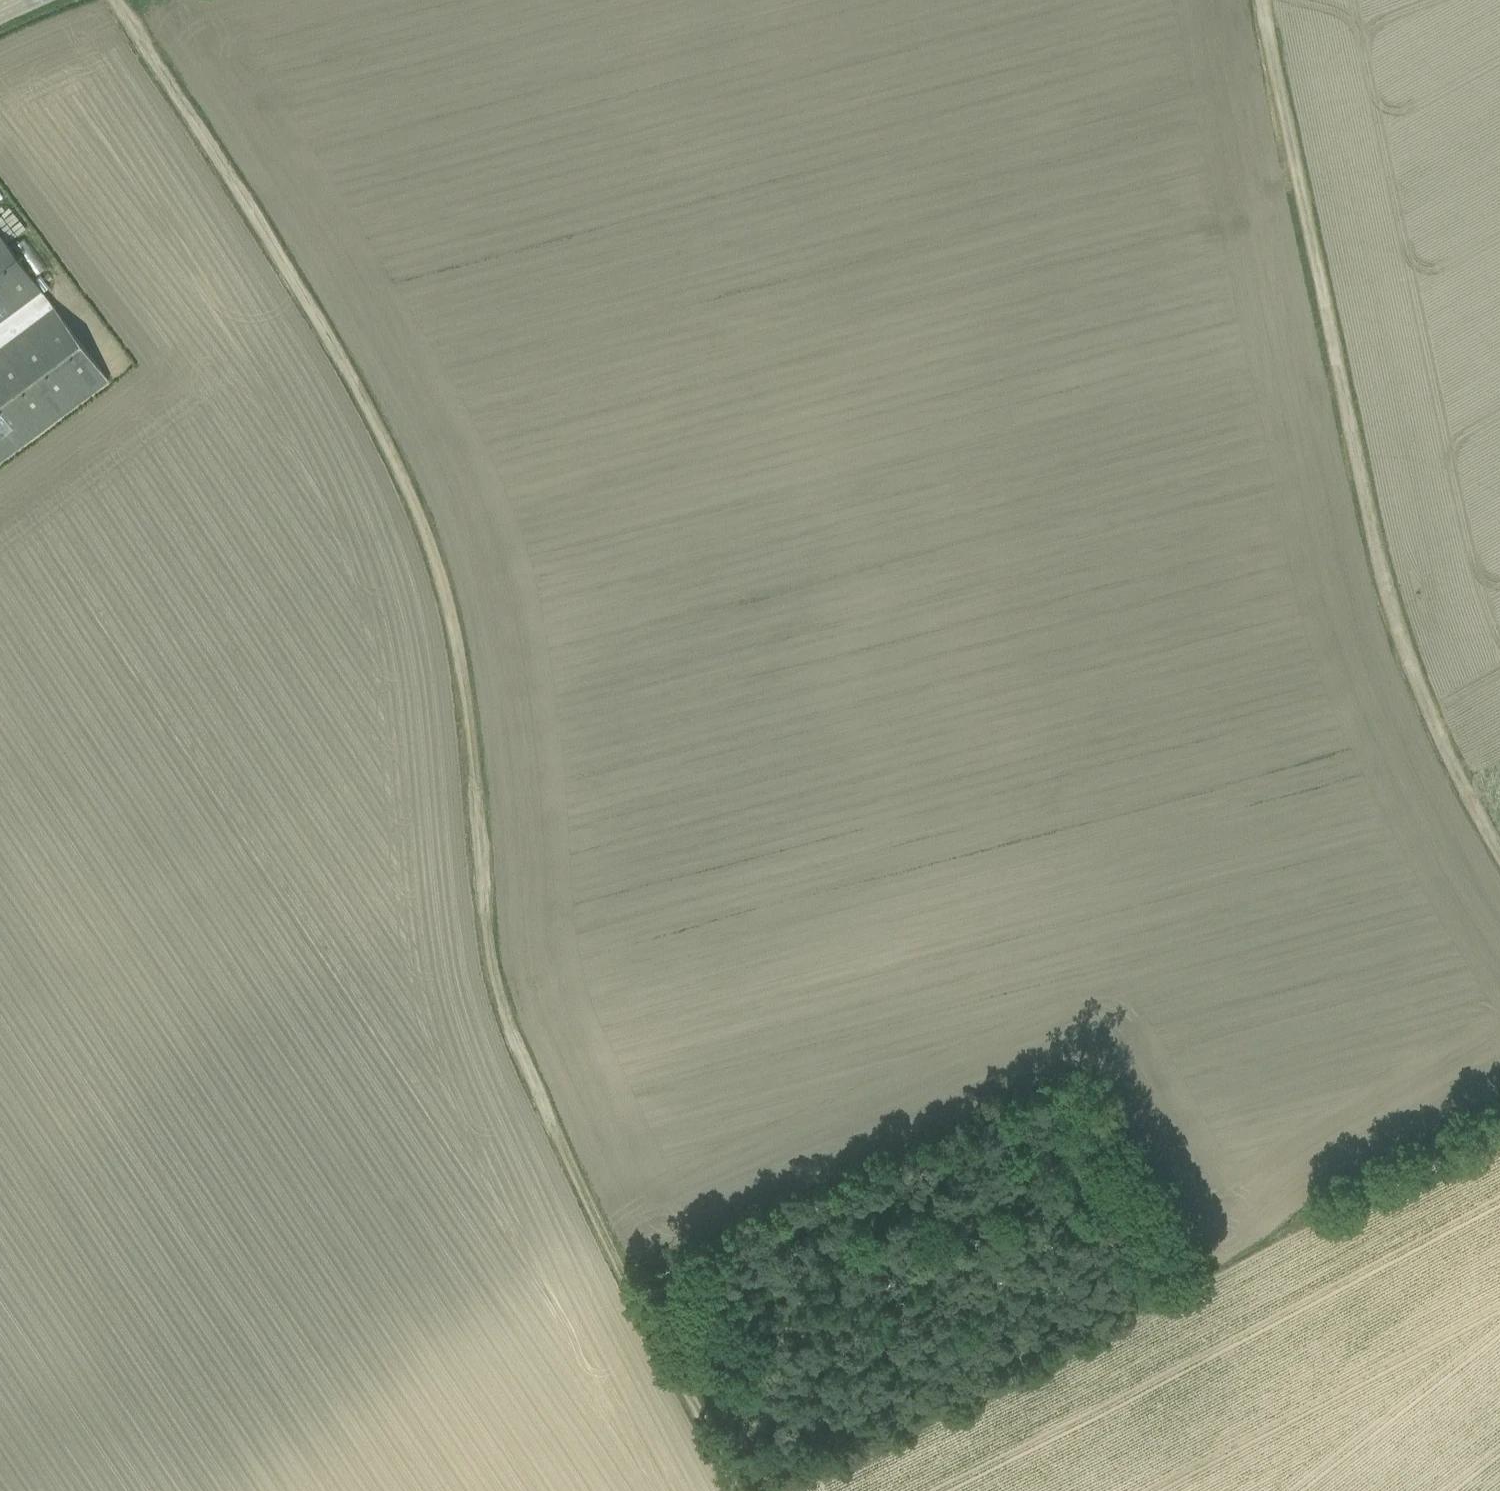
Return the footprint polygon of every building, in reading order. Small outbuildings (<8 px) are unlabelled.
[(0,237),(0,459),(109,378),(0,237)]
